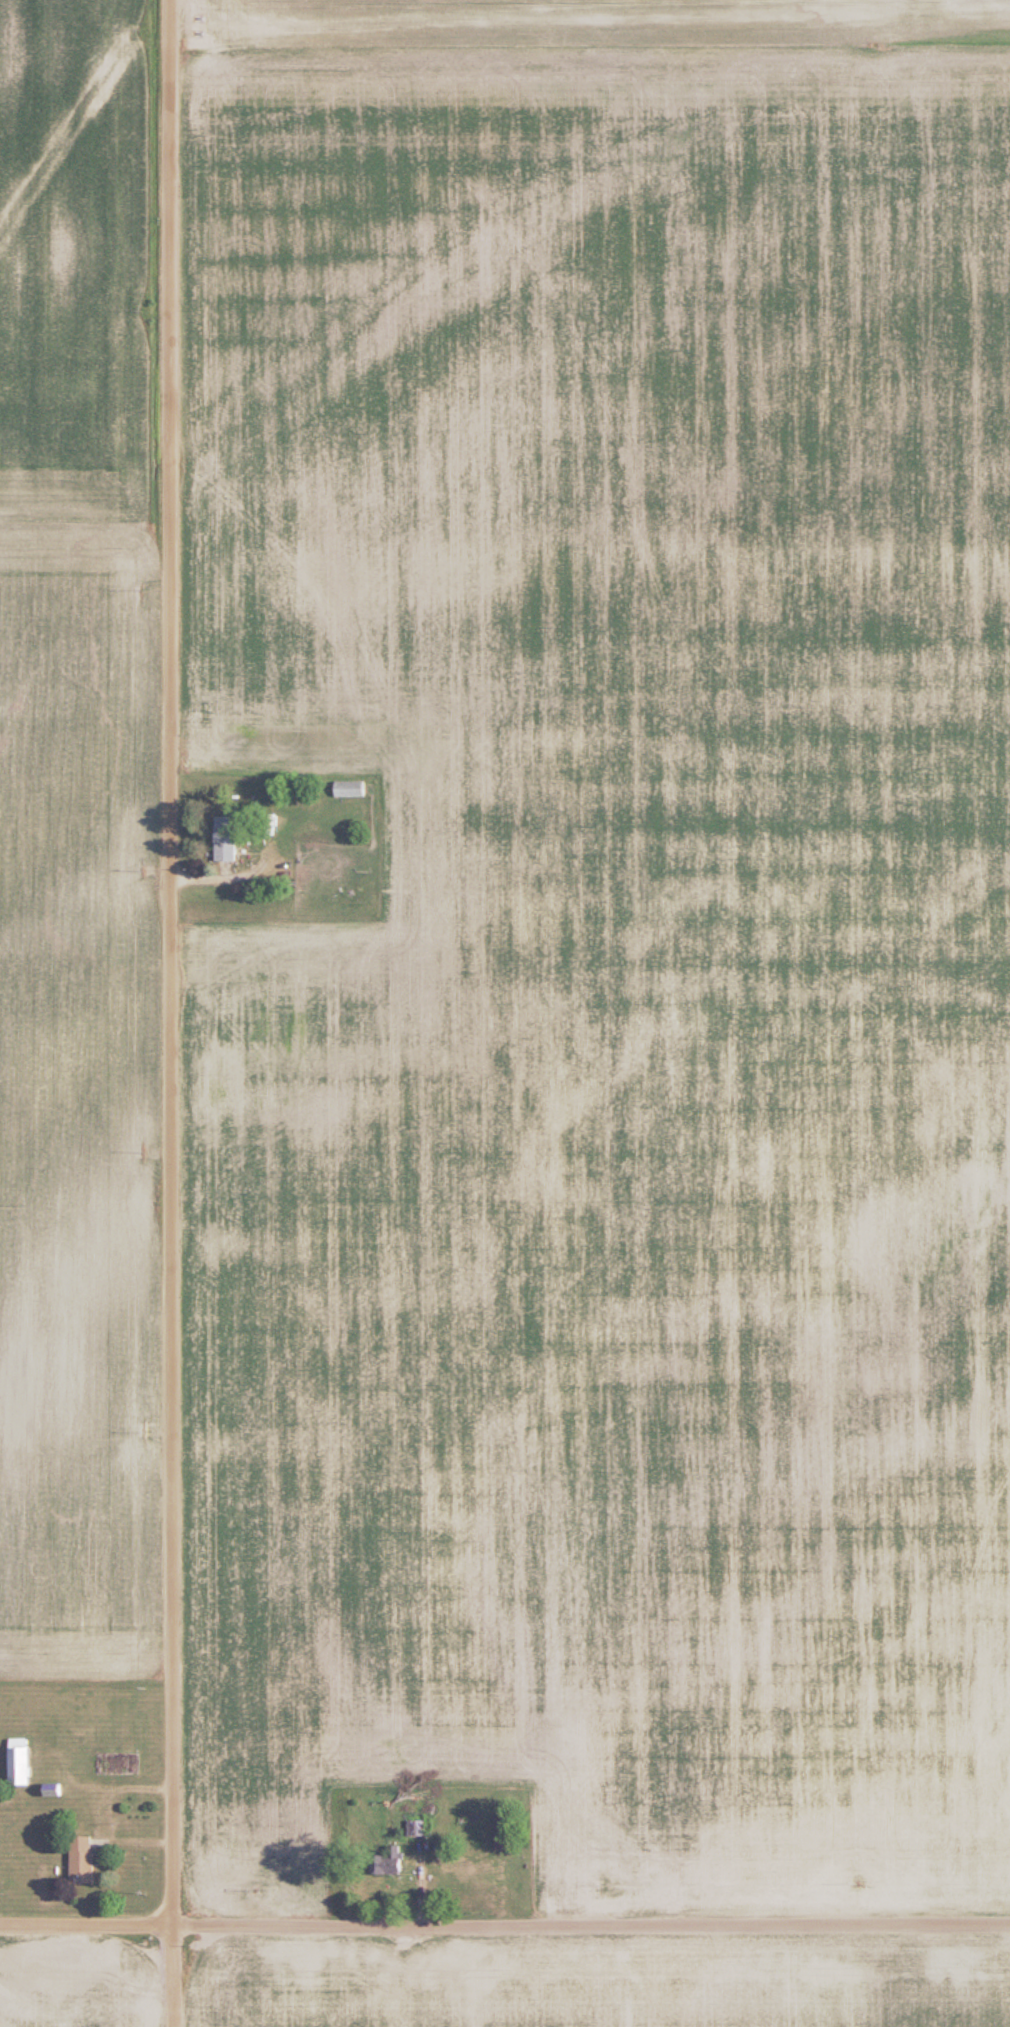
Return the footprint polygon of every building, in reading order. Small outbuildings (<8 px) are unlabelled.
[(334,796),(365,796),(365,780),(334,780),(334,796)] [(214,816),(214,860),(236,860),(236,816),(214,816)] [(28,1785),(28,1739),(8,1739),(8,1785),(28,1785)] [(44,1795),(58,1795),(58,1784),(44,1784),(44,1795)] [(495,1848),(510,1848),(510,1813),(495,1813),(495,1848)] [(424,1821),(406,1821),(406,1835),(424,1835),(424,1821)] [(93,1836),(69,1836),(69,1884),(93,1884),(93,1836)] [(373,1856),(373,1875),(400,1875),(400,1845),(387,1845),(387,1856),(373,1856)]
